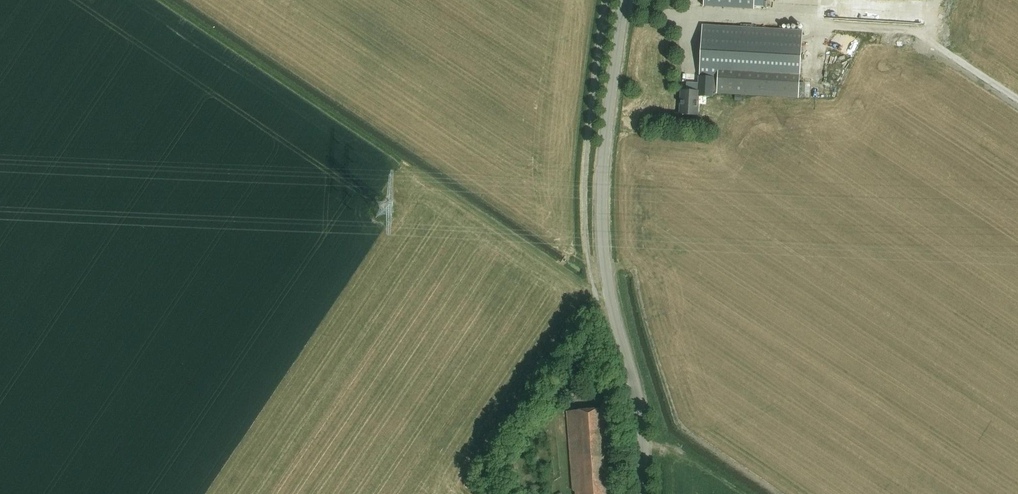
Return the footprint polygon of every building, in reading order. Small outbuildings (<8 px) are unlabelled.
[(682,89),(680,113),(698,114),(699,95),(713,96),(714,76),(719,76),(718,92),(799,96),(803,30),(703,24),(700,75),(699,90),(682,89)] [(614,482),(608,408),(567,411),(574,490),(577,490),(578,493),(612,493),(611,483),(614,482)]
